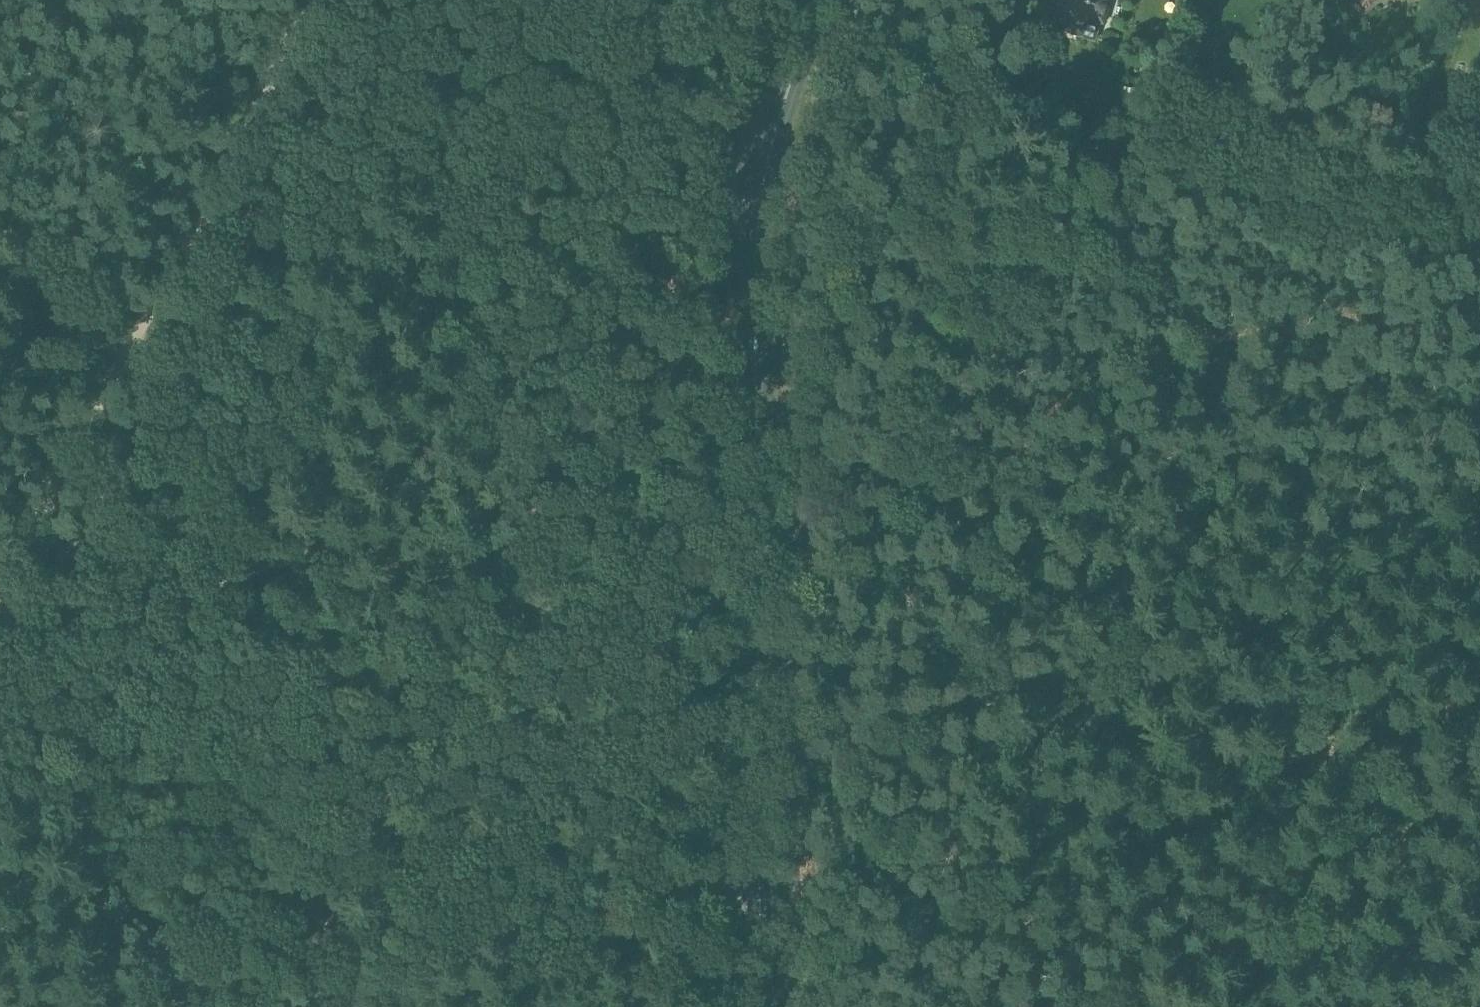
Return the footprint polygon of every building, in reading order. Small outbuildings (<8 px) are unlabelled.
[(1057,13),(1052,29),(1094,42),(1102,19),(1107,0),(1061,0),(1057,13)] [(881,110),(885,96),(872,91),(867,105),(881,110)] [(575,924),(573,912),(565,914),(566,925),(575,924)]
